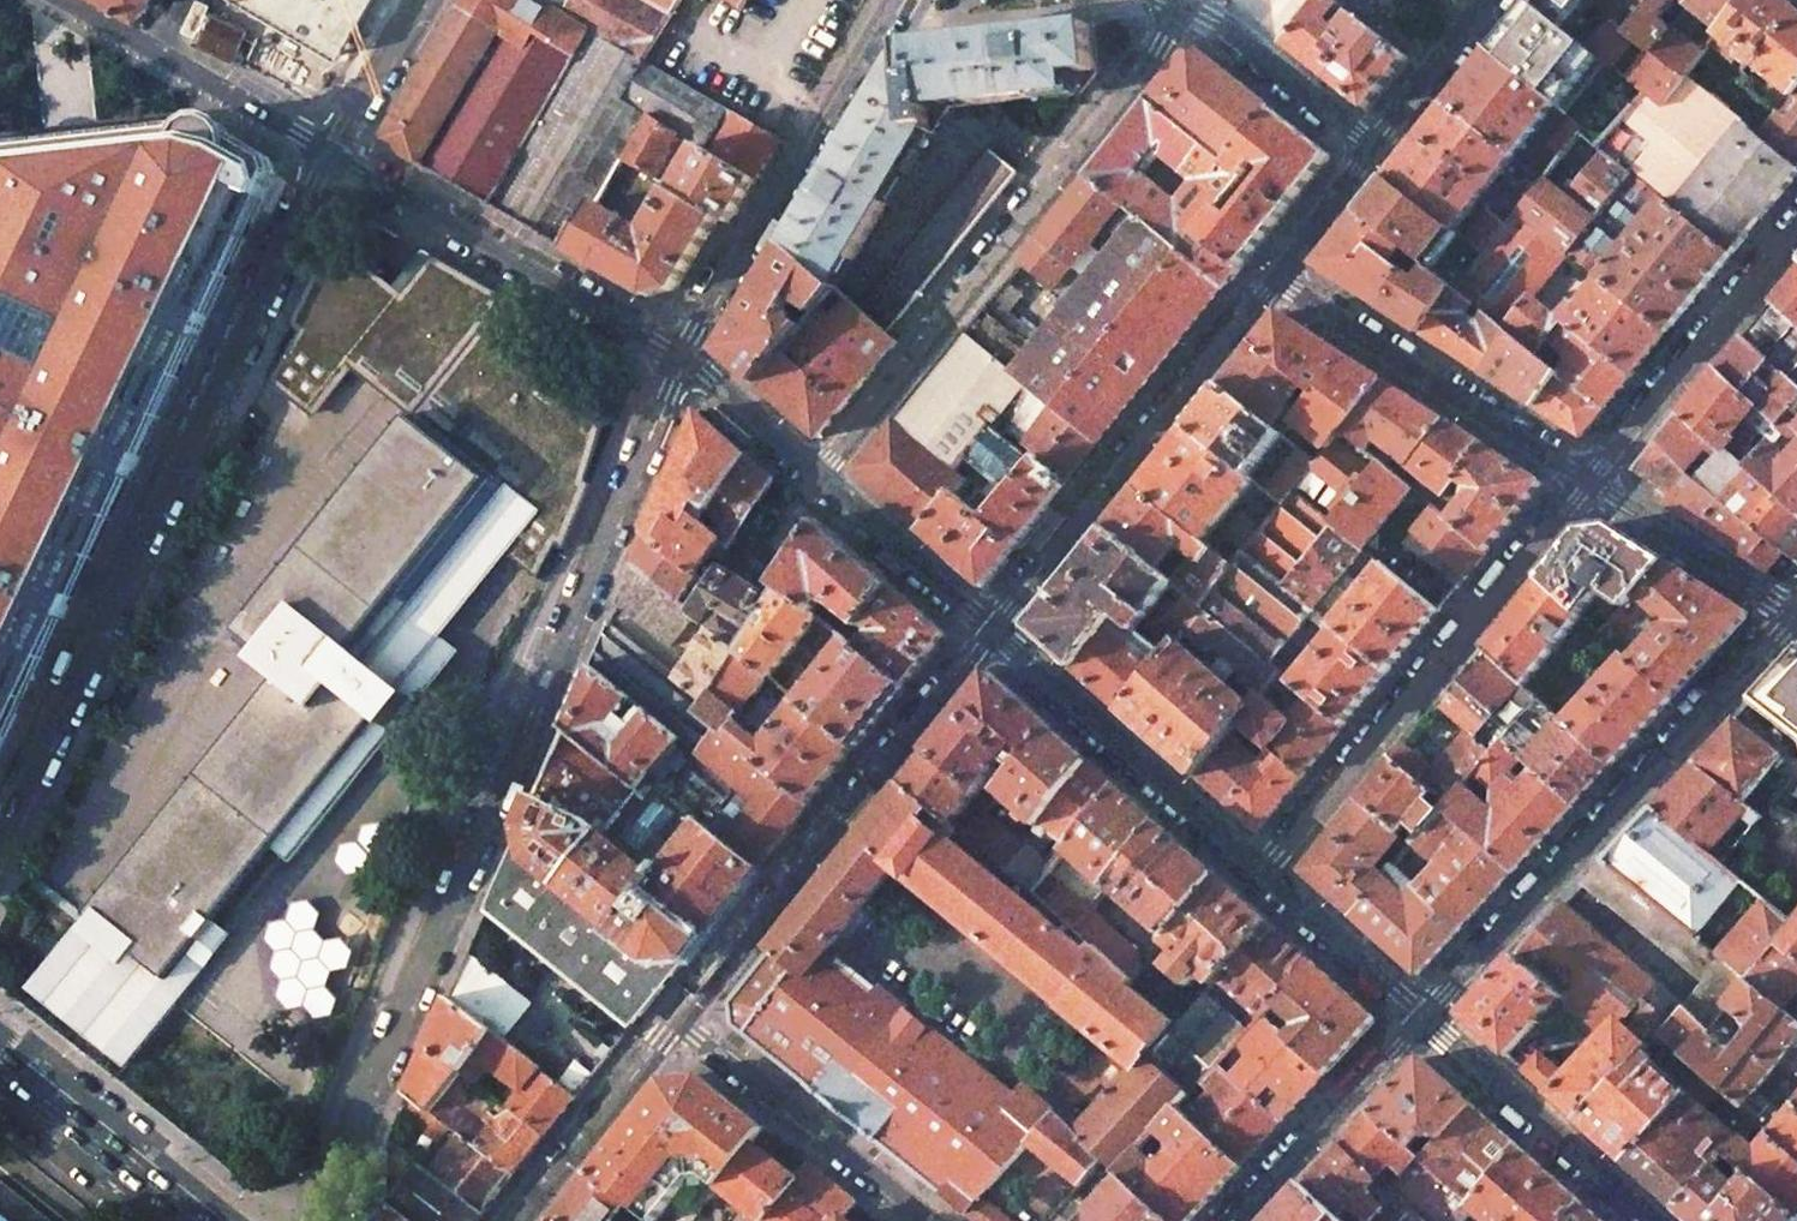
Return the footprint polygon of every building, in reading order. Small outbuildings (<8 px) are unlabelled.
[(149,9),(153,0),(134,0),(149,9)] [(342,52),(374,0),(255,0),(342,52)] [(459,8),(527,49),(535,34),(575,56),(588,33),(643,61),(644,59),(668,23),(683,0),(464,0),(459,8)] [(742,9),(747,0),(727,0),(742,9)] [(1334,0),(1328,0),(1290,47),(1333,81),(1368,110),(1370,109),(1410,59),(1356,17),(1346,9),(1334,0)] [(1587,0),(1532,0),(1519,17),(1491,53),(1555,103),(1591,54),(1615,23),(1587,0)] [(1615,23),(1630,35),(1649,11),(1657,0),(1587,0),(1615,23)] [(1703,3),(1678,34),(1671,29),(1652,53),(1651,53),(1628,83),(1646,97),(1665,111),(1690,77),(1714,47),(1749,0),(1699,0),(1703,3)] [(1649,11),(1661,20),(1676,0),(1657,0),(1649,11)] [(1684,0),(1669,20),(1675,25),(1696,0),(1684,0)] [(1785,0),(1749,0),(1714,47),(1730,61),(1738,59),(1744,64),(1747,59),(1794,98),(1796,94),(1796,10),(1785,0)] [(1661,20),(1649,11),(1630,35),(1635,39),(1651,53),(1652,53),(1671,29),(1661,20)] [(1630,35),(1615,23),(1591,54),(1618,75),(1624,67),(1618,62),(1635,39),(1630,35)] [(1099,78),(1095,24),(1037,30),(972,37),(906,42),(914,132),(935,130),(934,117),(1076,100),(1075,80),(1099,78)] [(575,56),(490,206),(523,225),(568,251),(598,203),(623,158),(649,116),(620,99),(643,61),(588,33),(575,56)] [(914,132),(906,42),(787,244),(837,289),(935,130),(914,132)] [(1232,77),(1193,46),(1172,73),(1150,100),(1231,165),(1275,111),(1232,77)] [(1555,103),(1491,53),(1471,77),(1448,106),(1514,158),(1553,109),(1560,114),(1563,110),(1555,103)] [(729,110),(644,59),(643,61),(620,99),(649,116),(680,135),(701,148),(705,150),(729,110)] [(1690,77),(1665,111),(1646,97),(1600,149),(1733,255),(1772,207),(1796,176),(1796,167),(1761,137),(1690,77)] [(1220,208),(1235,190),(1239,185),(1246,177),(1231,165),(1150,100),(1119,140),(1089,178),(1145,223),(1184,254),(1199,235),(1220,208)] [(1514,158),(1448,106),(1421,140),(1390,178),(1461,235),(1486,254),(1508,227),(1484,206),(1488,202),(1483,198),(1514,158)] [(1332,157),(1275,111),(1231,165),(1246,177),(1247,178),(1260,162),(1274,173),(1236,220),(1220,208),(1199,235),(1241,269),(1291,207),(1332,157)] [(1792,123),(1780,114),(1761,137),(1796,167),(1796,116),(1792,123)] [(680,135),(649,116),(623,158),(656,178),(680,135)] [(780,141),(739,116),(715,156),(757,180),(771,156),(780,141)] [(1587,129),(1574,118),(1531,171),(1544,182),(1582,135),(1587,129)] [(276,174),(272,163),(241,145),(242,143),(232,136),(230,137),(224,129),(215,125),(209,124),(199,126),(192,131),(191,129),(156,132),(150,136),(146,146),(2,162),(0,156),(0,749),(276,174)] [(705,150),(701,148),(680,186),(674,181),(670,187),(671,187),(720,217),(731,223),(748,195),(757,180),(715,156),(705,150)] [(1569,254),(1600,279),(1668,333),(1705,289),(1733,255),(1600,149),(1560,196),(1544,182),(1519,214),(1569,254)] [(1018,172),(990,150),(862,311),(888,333),(943,264),(1018,172)] [(1075,305),(1145,223),(1089,178),(1059,214),(1023,261),(1065,296),(1075,305)] [(1461,235),(1390,178),(1375,197),(1360,216),(1404,250),(1412,256),(1418,261),(1431,272),(1461,235)] [(1241,195),(1245,189),(1239,185),(1235,190),(1241,195)] [(720,217),(671,187),(649,226),(641,222),(638,226),(598,203),(568,251),(623,283),(644,295),(679,286),(720,217)] [(1569,254),(1519,214),(1508,227),(1486,254),(1456,291),(1476,307),(1486,315),(1513,336),(1539,356),(1543,351),(1551,342),(1562,327),(1531,301),(1569,254)] [(1404,250),(1360,216),(1319,267),(1359,293),(1386,310),(1409,275),(1396,265),(1404,250)] [(1184,254),(1145,223),(1075,305),(1066,314),(1043,341),(1015,374),(1040,394),(1060,410),(1101,443),(1168,360),(1238,274),(1241,269),(1199,235),(1184,254)] [(837,289),(787,244),(755,298),(722,354),(757,384),(805,327),(792,319),(794,315),(789,311),(796,301),(812,312),(809,316),(812,319),(837,289)] [(309,415),(349,366),(360,352),(432,372),(541,485),(530,499),(547,512),(513,553),(524,561),(520,566),(537,579),(558,547),(563,550),(591,484),(586,482),(607,411),(490,317),(502,296),(432,256),(403,292),(363,261),(354,272),(326,250),(290,325),(299,332),(269,383),(309,415)] [(1412,256),(1408,263),(1414,267),(1418,261),(1412,256)] [(1404,322),(1424,335),(1456,291),(1431,272),(1418,261),(1414,267),(1409,275),(1386,310),(1404,322)] [(1788,281),(1771,302),(1796,326),(1796,270),(1788,281)] [(1668,333),(1600,279),(1578,306),(1573,302),(1561,318),(1565,322),(1633,378),(1654,351),(1668,333)] [(808,324),(869,377),(883,360),(898,342),(888,333),(862,311),(837,289),(812,319),(808,324)] [(1476,307),(1456,291),(1424,335),(1454,355),(1485,375),(1513,336),(1486,315),(1479,323),(1469,317),(1476,307)] [(1075,305),(1065,296),(1056,306),(1066,314),(1075,305)] [(1771,302),(1757,319),(1743,337),(1796,387),(1796,326),(1771,302)] [(1010,330),(984,309),(965,333),(1015,374),(1043,341),(1026,328),(1021,334),(1012,328),(1010,330)] [(1338,351),(1281,314),(1269,328),(1256,345),(1308,388),(1318,396),(1295,422),(1314,438),(1302,452),(1318,465),(1344,432),(1385,381),(1338,351)] [(1633,378),(1565,322),(1562,327),(1551,342),(1571,359),(1560,373),(1562,374),(1537,408),(1550,417),(1583,438),(1612,402),(1633,378)] [(757,384),(818,439),(862,385),(869,377),(808,324),(805,327),(757,384)] [(1015,374),(965,333),(947,355),(929,378),(990,427),(991,426),(1003,436),(1014,424),(1040,394),(1015,374)] [(1512,392),(1537,408),(1562,374),(1560,373),(1544,360),(1539,356),(1513,336),(1485,375),(1512,392)] [(1779,423),(1796,404),(1796,387),(1743,337),(1730,353),(1716,370),(1779,423)] [(1239,367),(1223,386),(1283,436),(1295,422),(1318,396),(1308,388),(1256,345),(1239,367)] [(415,411),(512,486),(530,499),(541,485),(432,372),(360,352),(349,366),(410,416),(411,416),(415,411)] [(1779,423),(1716,370),(1701,388),(1679,415),(1723,454),(1737,438),(1734,435),(1747,419),(1777,443),(1789,431),(1779,423)] [(894,422),(955,472),(956,471),(969,454),(990,427),(929,378),(894,422)] [(1414,400),(1385,381),(1344,432),(1368,451),(1374,442),(1376,444),(1380,444),(1409,467),(1446,420),(1414,400)] [(1283,436),(1223,386),(1205,408),(1189,428),(1250,478),(1283,436)] [(1060,410),(1040,394),(1014,424),(1020,428),(1021,426),(1035,438),(1060,410)] [(1779,423),(1789,431),(1777,443),(1752,471),(1796,512),(1796,404),(1779,423)] [(1101,443),(1060,410),(1035,438),(1027,447),(1070,482),(1090,457),(1101,443)] [(411,416),(410,416),(237,632),(285,668),(86,916),(90,918),(95,923),(88,931),(83,927),(79,924),(29,986),(127,1064),(176,1003),(159,989),(215,919),(226,905),(271,849),(290,863),(356,780),(337,766),(377,716),(408,675),(379,652),(512,486),(415,411),(411,416)] [(700,414),(699,414),(678,463),(666,490),(703,523),(746,456),(700,414)] [(1691,477),(1722,503),(1752,471),(1777,443),(1747,419),(1734,435),(1737,438),(1723,454),(1679,415),(1672,424),(1658,440),(1691,477)] [(1466,433),(1446,420),(1409,467),(1422,478),(1413,489),(1423,497),(1431,503),(1437,509),(1460,479),(1486,447),(1466,433)] [(885,498),(923,532),(957,493),(968,480),(963,476),(956,471),(955,472),(894,422),(884,434),(855,471),(885,498)] [(1003,436),(991,426),(990,427),(969,454),(975,459),(1006,483),(1011,487),(1033,461),(1003,436)] [(1250,478),(1189,428),(1163,462),(1141,489),(1191,531),(1205,543),(1255,482),(1250,478)] [(1318,465),(1296,492),(1365,550),(1386,567),(1439,611),(1458,589),(1400,541),(1409,530),(1407,518),(1423,497),(1413,489),(1368,451),(1344,432),(1318,465)] [(1293,444),(1297,440),(1292,436),(1288,440),(1293,444)] [(1658,440),(1634,470),(1674,495),(1691,477),(1658,440)] [(1544,484),(1486,447),(1460,479),(1474,490),(1474,496),(1454,522),(1489,551),(1521,512),(1544,484)] [(1318,465),(1302,452),(1269,493),(1279,501),(1285,506),(1296,492),(1318,465)] [(975,459),(969,454),(956,471),(963,476),(975,459)] [(746,456),(703,523),(732,548),(775,481),(759,467),(746,456)] [(971,507),(957,493),(923,532),(939,546),(985,588),(1030,532),(1065,488),(1033,461),(1011,487),(1006,483),(1005,484),(1002,485),(986,503),(979,497),(971,507)] [(1752,471),(1722,503),(1699,528),(1736,553),(1766,573),(1785,552),(1796,561),(1796,512),(1752,471)] [(1722,503),(1691,477),(1674,495),(1665,505),(1684,518),(1699,528),(1722,503)] [(337,766),(356,780),(462,652),(445,638),(513,553),(547,512),(530,499),(512,486),(379,652),(408,675),(377,716),(337,766)] [(1191,531),(1141,489),(1126,507),(1109,529),(1159,570),(1180,545),(1191,531)] [(703,523),(666,490),(656,514),(647,535),(709,585),(720,567),(733,549),(732,548),(703,523)] [(1365,550),(1296,492),(1285,506),(1278,514),(1264,532),(1247,553),(1316,610),(1347,572),(1365,550)] [(1285,506),(1279,501),(1272,509),(1278,514),(1285,506)] [(1475,568),(1489,551),(1454,522),(1437,509),(1431,503),(1409,530),(1400,541),(1458,589),(1475,568)] [(1264,532),(1244,517),(1228,537),(1247,553),(1264,532)] [(863,560),(822,523),(781,587),(815,615),(825,599),(861,628),(864,628),(866,625),(894,587),(863,560)] [(1634,540),(1613,527),(1583,531),(1565,553),(1542,581),(1582,615),(1598,594),(1606,594),(1627,607),(1667,561),(1634,540)] [(1089,554),(1076,570),(1051,602),(1032,626),(1032,630),(1077,671),(1120,618),(1136,631),(1140,633),(1167,655),(1179,640),(1186,630),(1208,650),(1220,649),(1232,631),(1203,607),(1177,585),(1159,570),(1109,529),(1089,554)] [(1205,543),(1191,531),(1180,545),(1195,558),(1197,559),(1177,585),(1203,607),(1235,567),(1205,543)] [(709,585),(647,535),(641,549),(634,565),(680,602),(693,583),(700,587),(692,600),(697,604),(709,585)] [(1316,610),(1247,553),(1235,567),(1203,607),(1232,631),(1281,672),(1282,673),(1299,654),(1287,645),(1310,617),(1316,610)] [(1710,589),(1667,561),(1627,607),(1602,634),(1618,649),(1640,625),(1632,618),(1645,604),(1652,610),(1648,614),(1653,619),(1657,615),(1666,623),(1632,661),(1673,698),(1750,614),(1710,589)] [(680,602),(634,565),(626,584),(618,602),(671,646),(694,616),(690,613),(692,611),(680,602)] [(773,598),(720,567),(709,585),(697,604),(692,611),(690,613),(694,616),(712,631),(739,652),(773,598)] [(1439,611),(1386,567),(1367,589),(1347,572),(1316,610),(1340,630),(1390,671),(1418,638),(1439,611)] [(1582,615),(1542,581),(1514,615),(1485,651),(1524,686),(1583,616),(1582,615)] [(815,615),(781,587),(773,598),(739,652),(741,654),(770,678),(803,636),(818,617),(815,615)] [(948,635),(894,587),(866,625),(874,631),(872,632),(869,636),(872,639),(862,651),(906,687),(931,657),(948,635)] [(1340,630),(1316,610),(1310,617),(1334,637),(1340,630)] [(862,651),(818,617),(803,636),(818,660),(828,668),(816,683),(801,671),(786,690),(800,702),(857,748),(886,712),(906,687),(862,651)] [(1136,631),(1120,618),(1077,671),(1103,694),(1123,712),(1167,655),(1140,633),(1131,645),(1127,642),(1136,631)] [(680,681),(609,624),(600,645),(592,665),(682,740),(650,775),(761,867),(790,831),(811,805),(756,759),(703,716),(710,705),(680,681)] [(1390,671),(1340,630),(1334,637),(1311,665),(1306,661),(1302,666),(1307,670),(1295,684),(1312,698),(1345,725),(1372,693),(1390,671)] [(739,652),(712,631),(680,681),(710,705),(741,654),(739,652)] [(1281,672),(1232,631),(1220,649),(1208,650),(1209,655),(1243,685),(1246,683),(1248,685),(1262,697),(1281,672)] [(1241,694),(1179,640),(1167,655),(1123,712),(1163,747),(1197,776),(1228,738),(1240,723),(1262,697),(1248,685),(1241,694)] [(1506,740),(1541,701),(1524,686),(1485,651),(1464,676),(1440,705),(1465,728),(1493,754),(1506,740)] [(1751,703),(1796,740),(1796,651),(1751,703)] [(770,678),(741,654),(710,705),(703,716),(756,759),(767,745),(737,721),(770,678)] [(1632,661),(1626,656),(1602,682),(1597,677),(1593,682),(1598,686),(1593,692),(1588,687),(1583,693),(1588,697),(1582,704),(1568,691),(1551,710),(1611,765),(1646,727),(1673,698),(1632,661)] [(682,740),(592,665),(578,697),(564,729),(639,789),(650,775),(682,740)] [(1053,728),(992,674),(960,715),(931,752),(980,794),(1007,761),(1019,771),(1053,728)] [(1345,725),(1312,698),(1293,723),(1262,697),(1240,723),(1266,744),(1272,750),(1303,776),(1329,745),(1345,725)] [(1551,710),(1541,701),(1506,740),(1524,758),(1556,724),(1560,728),(1527,761),(1536,769),(1574,805),(1593,784),(1611,765),(1551,710)] [(857,748),(800,702),(788,719),(782,714),(773,725),(778,730),(767,745),(756,759),(811,805),(838,771),(857,748)] [(1717,739),(1694,763),(1744,803),(1776,769),(1779,772),(1786,764),(1783,761),(1733,721),(1717,739)] [(1073,746),(1053,728),(1019,771),(1002,791),(1026,814),(1023,818),(1028,822),(1034,821),(1040,826),(1091,763),(1073,746)] [(1493,754),(1465,728),(1461,734),(1465,738),(1453,752),(1437,770),(1407,745),(1394,760),(1434,793),(1448,805),(1466,785),(1477,773),(1493,754)] [(639,789),(564,729),(553,755),(536,795),(602,830),(639,789)] [(1272,750),(1266,744),(1254,759),(1228,738),(1197,776),(1214,792),(1227,804),(1272,750)] [(1524,758),(1506,740),(1493,754),(1477,773),(1508,801),(1497,814),(1466,785),(1448,805),(1443,811),(1515,870),(1546,836),(1574,805),(1536,769),(1522,787),(1512,778),(1516,775),(1512,771),(1524,758)] [(1272,750),(1227,804),(1258,831),(1284,799),(1303,776),(1272,750)] [(980,794),(931,752),(918,768),(905,784),(955,826),(980,794)] [(1434,793),(1394,760),(1377,780),(1361,800),(1399,836),(1411,821),(1424,832),(1441,813),(1428,801),(1434,793)] [(1107,777),(1091,763),(1040,826),(1036,831),(1044,837),(1053,827),(1073,843),(1118,787),(1107,777)] [(1744,803),(1694,763),(1675,783),(1653,807),(1722,863),(1729,855),(1716,846),(1745,814),(1756,822),(1761,817),(1744,803)] [(530,863),(652,961),(688,958),(734,901),(761,867),(650,775),(639,789),(602,830),(536,795),(529,812),(521,828),(530,863)] [(1062,1004),(1064,1006),(1063,1007),(1078,1020),(1136,1068),(1137,1069),(1153,1056),(1151,1054),(1177,1025),(1163,1014),(1153,1005),(1129,986),(1134,980),(1076,929),(1047,903),(1034,892),(1006,868),(967,835),(959,829),(955,826),(905,784),(862,837),(840,866),(778,943),(730,1003),(733,1026),(744,1035),(795,970),(807,979),(830,950),(896,868),(1062,1004)] [(1137,804),(1118,787),(1073,843),(1067,850),(1098,878),(1094,882),(1098,885),(1102,881),(1109,889),(1161,825),(1137,804)] [(985,798),(959,829),(967,835),(985,812),(992,804),(985,798)] [(1399,836),(1361,800),(1302,871),(1328,894),(1352,915),(1389,878),(1385,875),(1375,864),(1390,847),(1401,857),(1411,847),(1399,836)] [(1722,863),(1653,807),(1631,830),(1604,860),(1697,935),(1743,881),(1722,863)] [(1515,870),(1443,811),(1441,813),(1424,832),(1411,847),(1401,857),(1394,865),(1409,879),(1424,862),(1433,869),(1451,849),(1463,860),(1436,890),(1428,898),(1461,929),(1490,897),(1515,870)] [(1024,846),(985,812),(967,835),(1006,868),(1024,846)] [(1189,851),(1161,825),(1109,889),(1093,908),(1092,910),(1097,916),(1117,891),(1123,896),(1119,901),(1123,904),(1127,900),(1137,908),(1133,913),(1138,917),(1142,913),(1163,932),(1143,958),(1148,963),(1219,877),(1189,851)] [(653,1001),(688,958),(652,961),(530,863),(521,828),(491,909),(634,1025),(653,1001)] [(1054,866),(1027,843),(1024,846),(1006,868),(1034,892),(1054,866)] [(1697,935),(1604,860),(1582,885),(1605,903),(1609,904),(1705,981),(1685,1006),(1687,1008),(1686,1008),(1707,1029),(1726,1006),(1747,980),(1749,977),(1719,953),(1697,935)] [(1379,940),(1418,975),(1443,949),(1461,929),(1428,898),(1409,879),(1394,865),(1385,875),(1389,878),(1352,915),(1379,940)] [(1244,899),(1219,877),(1148,963),(1134,980),(1129,986),(1153,1005),(1168,987),(1164,976),(1161,974),(1166,968),(1187,987),(1163,1014),(1177,1025),(1207,992),(1219,978),(1269,922),(1244,899)] [(1093,908),(1062,884),(1047,903),(1076,929),(1092,910),(1093,908)] [(1794,923),(1766,899),(1719,953),(1749,977),(1777,943),(1794,923)] [(1543,928),(1516,957),(1561,997),(1607,1036),(1622,1019),(1651,1046),(1661,1035),(1686,1008),(1687,1008),(1685,1006),(1566,903),(1543,928)] [(1097,916),(1092,910),(1076,929),(1134,980),(1148,963),(1143,958),(1097,916)] [(88,931),(95,923),(90,918),(83,927),(88,931)] [(159,989),(176,1003),(235,935),(215,919),(159,989)] [(1794,923),(1777,943),(1796,960),(1796,919),(1794,923)] [(1291,942),(1269,922),(1219,978),(1256,1011),(1242,1024),(1251,1033),(1265,1017),(1277,1003),(1314,962),(1291,942)] [(1777,943),(1749,977),(1747,980),(1780,1008),(1796,987),(1796,960),(1777,943)] [(744,1035),(812,1090),(856,1125),(875,1140),(917,1174),(934,1188),(967,1214),(974,1220),(975,1220),(1011,1220),(989,1204),(981,1198),(1029,1142),(1080,1183),(1103,1158),(1076,1134),(1077,1133),(1025,1085),(1015,1098),(1006,1091),(830,950),(807,979),(795,970),(744,1035)] [(506,1041),(531,1006),(470,956),(453,999),(495,1032),(506,1041)] [(1561,997),(1516,957),(1489,987),(1462,1015),(1508,1056),(1561,997)] [(1343,988),(1314,962),(1277,1003),(1302,1026),(1290,1040),(1326,1074),(1377,1019),(1343,988)] [(1744,1019),(1751,1030),(1735,1050),(1723,1045),(1705,1031),(1685,1056),(1707,1075),(1761,1124),(1774,1135),(1796,1156),(1796,1105),(1788,1116),(1756,1091),(1790,1049),(1796,1055),(1796,1021),(1780,1008),(1747,980),(1726,1006),(1744,1019)] [(1242,1024),(1207,992),(1177,1025),(1151,1054),(1153,1056),(1195,1094),(1200,1089),(1220,1066),(1251,1033),(1242,1024)] [(437,1028),(409,1094),(432,1111),(463,1072),(495,1032),(453,999),(450,997),(437,1028)] [(1707,1029),(1686,1008),(1661,1035),(1685,1057),(1685,1056),(1705,1031),(1707,1029)] [(1290,1040),(1265,1017),(1251,1033),(1220,1066),(1282,1122),(1303,1099),(1326,1074),(1290,1040)] [(1651,1046),(1622,1019),(1607,1036),(1568,1077),(1542,1053),(1525,1071),(1582,1122),(1647,1051),(1651,1046)] [(506,1041),(495,1032),(463,1072),(477,1083),(489,1067),(521,1092),(509,1108),(545,1136),(564,1112),(575,1098),(557,1084),(540,1070),(542,1069),(506,1041)] [(1652,1056),(1647,1051),(1582,1122),(1606,1143),(1628,1163),(1690,1094),(1650,1058),(1652,1056)] [(1142,1146),(1157,1130),(1178,1107),(1181,1110),(1195,1094),(1153,1056),(1137,1069),(1136,1068),(1077,1133),(1076,1134),(1103,1158),(1118,1172),(1142,1146)] [(1442,1136),(1472,1104),(1447,1081),(1422,1059),(1371,1113),(1422,1159),(1442,1136)] [(592,1076),(575,1062),(557,1084),(575,1098),(592,1076)] [(1282,1122),(1220,1066),(1200,1089),(1204,1092),(1207,1087),(1217,1097),(1194,1122),(1241,1166),(1262,1143),(1282,1122)] [(477,1083),(463,1072),(432,1111),(450,1125),(460,1134),(469,1141),(477,1147),(485,1138),(476,1131),(482,1125),(473,1117),(477,1112),(486,1120),(501,1102),(477,1083)] [(1732,1155),(1748,1138),(1761,1124),(1707,1075),(1690,1094),(1628,1163),(1655,1187),(1682,1211),(1721,1167),(1727,1161),(1732,1155)] [(611,1151),(593,1174),(610,1187),(629,1202),(630,1201),(655,1220),(658,1220),(693,1175),(708,1174),(722,1185),(741,1161),(742,1159),(754,1143),(766,1129),(733,1103),(702,1078),(666,1082),(647,1106),(611,1151)] [(432,1111),(409,1094),(402,1111),(439,1140),(450,1125),(432,1111)] [(508,1109),(501,1102),(486,1120),(494,1126),(485,1138),(477,1147),(513,1175),(535,1148),(545,1136),(509,1108),(508,1109)] [(1477,1144),(1495,1124),(1472,1104),(1442,1136),(1464,1157),(1467,1154),(1468,1155),(1478,1144),(1477,1144)] [(1178,1107),(1157,1130),(1172,1144),(1172,1151),(1162,1163),(1154,1162),(1150,1159),(1153,1155),(1142,1146),(1118,1172),(1170,1220),(1190,1220),(1216,1193),(1241,1166),(1194,1122),(1181,1110),(1178,1107)] [(1424,1220),(1462,1220),(1475,1206),(1422,1159),(1371,1113),(1355,1131),(1341,1146),(1377,1178),(1396,1195),(1408,1207),(1424,1220)] [(1504,1132),(1495,1124),(1477,1144),(1478,1144),(1468,1155),(1467,1154),(1464,1157),(1442,1136),(1422,1159),(1475,1206),(1521,1148),(1504,1132)] [(469,1141),(460,1134),(432,1171),(483,1212),(502,1188),(513,1175),(477,1147),(469,1141)] [(1774,1135),(1760,1149),(1748,1138),(1732,1155),(1742,1164),(1756,1177),(1796,1213),(1796,1156),(1774,1135)] [(389,1141),(388,1174),(388,1200),(415,1220),(476,1220),(483,1212),(432,1171),(431,1172),(389,1141)] [(722,1185),(767,1220),(880,1220),(873,1216),(808,1163),(797,1178),(754,1143),(742,1159),(741,1161),(722,1185)] [(1341,1146),(1323,1165),(1305,1185),(1342,1219),(1353,1206),(1369,1220),(1372,1220),(1384,1208),(1366,1190),(1377,1178),(1341,1146)] [(1521,1148),(1475,1206),(1491,1220),(1569,1220),(1583,1203),(1549,1172),(1521,1148)] [(1742,1164),(1732,1155),(1727,1161),(1737,1169),(1742,1164)] [(1083,1220),(1170,1220),(1118,1172),(1103,1158),(1080,1183),(1058,1208),(1072,1220),(1100,1188),(1108,1195),(1083,1220)] [(1756,1177),(1746,1189),(1721,1167),(1682,1211),(1693,1220),(1796,1220),(1796,1213),(1756,1177)] [(629,1202),(610,1187),(593,1174),(584,1185),(555,1220),(614,1220),(629,1202)] [(13,1220),(53,1220),(0,1177),(0,1211),(13,1220)] [(1342,1219),(1305,1185),(1280,1212),(1272,1220),(1344,1220),(1342,1219)] [(388,1200),(388,1220),(415,1220),(388,1200)] [(1583,1203),(1569,1220),(1603,1220),(1600,1218),(1583,1203)] [(1408,1207),(1394,1220),(1424,1220),(1408,1207)] [(0,1211),(0,1220),(13,1220),(0,1211)]
